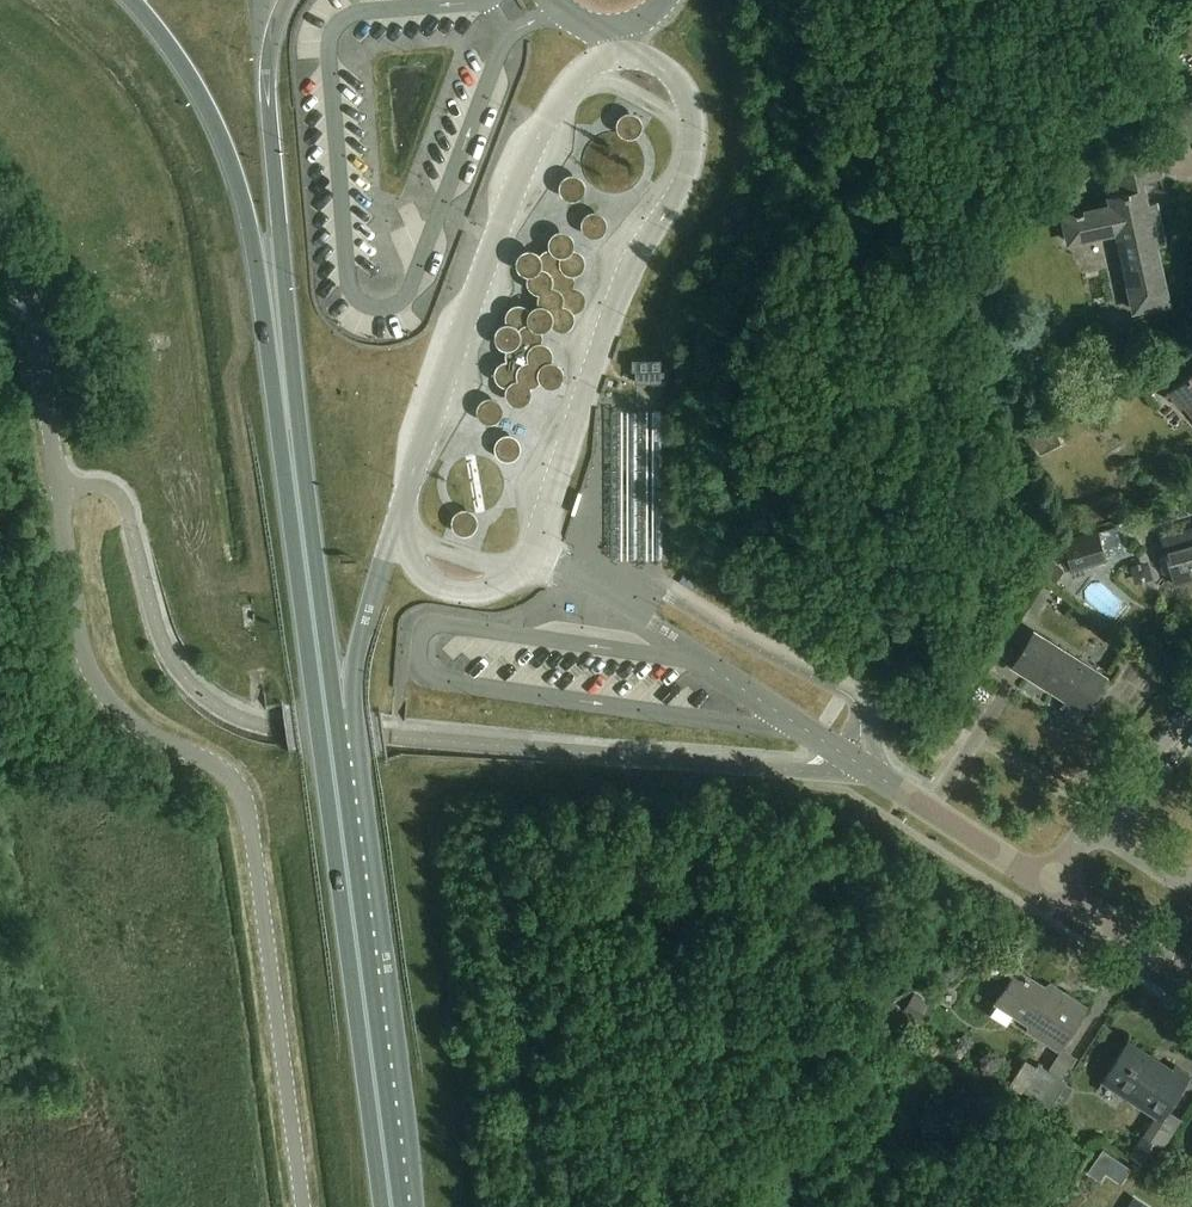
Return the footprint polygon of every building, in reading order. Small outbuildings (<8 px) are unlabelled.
[(621,112),(618,116),(617,121),(617,125),(619,130),(623,133),(628,135),(633,135),(638,133),(641,129),(643,124),(642,118),(640,114),(636,111),(631,109),(626,110),(621,112)] [(1183,118),(1171,122),(1175,135),(1187,131),(1183,118)] [(1144,181),(1150,179),(1160,177),(1156,160),(1108,171),(1112,193),(1107,194),(1110,204),(1061,215),(1067,241),(1116,231),(1133,310),(1167,302),(1155,249),(1161,243),(1153,208),(1150,209),(1144,181)] [(564,174),(561,178),(560,183),(560,188),(562,193),(566,196),(571,198),(577,197),(581,195),(585,191),(586,186),(585,181),(583,176),(579,173),(575,171),(569,172),(564,174)] [(586,212),(583,216),(581,221),(582,226),(585,231),(588,234),(593,235),(598,235),(602,232),(606,228),(607,223),(607,219),(605,214),(601,211),(597,209),(591,209),(588,210),(586,212)] [(503,383),(506,383),(506,387),(506,390),(507,396),(512,401),(518,403),(523,402),(528,399),(530,396),(532,393),(532,389),(531,384),(536,382),(539,378),(543,382),(549,384),(554,383),(559,381),(562,378),(564,373),(563,369),(562,364),(559,360),(553,357),(553,350),(552,345),(547,340),(541,338),(543,336),(543,333),(542,330),(541,327),(544,327),(547,326),(549,325),(551,323),(554,326),(559,328),(564,328),(568,327),(573,320),(574,315),(574,309),(580,307),(585,303),(586,297),(585,290),(581,286),(575,282),(575,278),(574,273),(578,271),(582,269),(585,265),(586,259),(584,253),(580,248),(577,247),(574,246),(575,239),(574,234),(569,229),(564,227),(559,227),(554,229),(551,232),(550,235),(549,238),(549,246),(546,247),(544,248),(542,250),(540,252),(537,248),(534,246),(530,246),(526,246),(522,247),(519,250),(517,255),(517,259),(517,263),(519,268),(523,271),(528,272),(527,276),(527,279),(528,283),(529,286),(534,289),(539,290),(538,295),(538,300),(533,303),(529,307),(523,303),(521,302),(517,302),(514,303),(511,304),(507,308),(506,314),(507,320),(501,321),(496,326),(495,332),(496,338),(500,345),(506,346),(506,352),(506,357),(503,357),(499,360),(496,362),(495,366),(494,370),(495,374),(496,378),(499,381),(503,383)] [(664,382),(665,382),(665,370),(664,370),(662,370),(662,360),(662,358),(632,358),(632,367),(632,370),(636,370),(636,382),(642,382),(662,382),(664,382)] [(1169,392),(1182,407),(1184,405),(1191,414),(1191,373),(1169,392)] [(482,399),(479,403),(477,408),(478,413),(480,418),(484,421),(489,422),(494,422),(499,420),(502,416),(504,411),(503,406),(501,401),(497,397),(492,396),(486,397),(482,399)] [(1049,419),(1022,433),(1030,449),(1037,446),(1041,454),(1061,444),(1049,419)] [(499,435),(496,439),(495,444),(495,449),(497,454),(501,457),(506,459),(512,458),(516,456),(520,452),(521,447),(521,442),(518,437),(514,434),(509,432),(504,433),(499,435)] [(456,510),(453,514),(452,518),(452,524),(454,528),(458,532),(463,533),(468,533),(473,530),(476,526),(478,521),(478,516),(475,512),(471,508),(466,507),(461,507),(456,510)] [(1063,539),(1064,545),(1071,570),(1107,560),(1098,529),(1063,539)] [(1162,538),(1164,546),(1175,585),(1191,581),(1191,529),(1162,538)] [(1049,559),(1040,572),(1057,583),(1066,570),(1049,559)] [(1106,677),(1034,631),(1012,666),(1066,700),(1062,706),(1080,718),(1106,677)] [(1007,1025),(1014,1014),(1040,1031),(1037,1036),(1059,1050),(1086,1007),(1065,993),(1061,998),(1017,970),(989,1013),(1007,1025)] [(905,1007),(921,1017),(930,1003),(914,993),(905,1007)] [(1168,1110),(1190,1075),(1175,1065),(1172,1070),(1128,1041),(1102,1081),(1157,1116),(1163,1106),(1168,1110)] [(1041,1064),(1023,1090),(1050,1107),(1056,1099),(1066,1083),(1067,1081),(1041,1064)] [(1072,1088),(1066,1083),(1056,1099),(1062,1102),(1072,1088)] [(1143,1133),(1128,1157),(1149,1171),(1164,1147),(1143,1133)] [(1135,1198),(1129,1206),(1148,1206),(1135,1198)]
